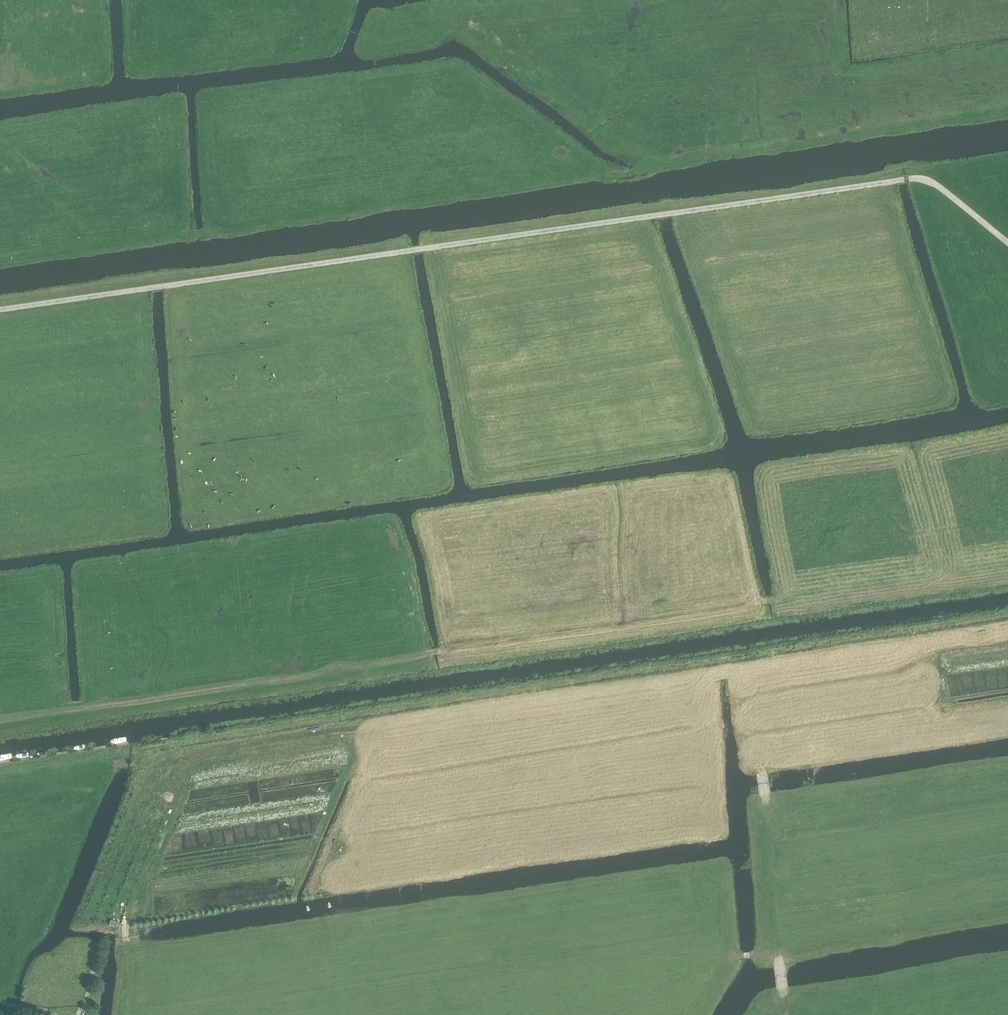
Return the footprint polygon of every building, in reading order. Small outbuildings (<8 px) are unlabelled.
[(246,760),(229,762),(230,768),(247,766),(246,760)]
